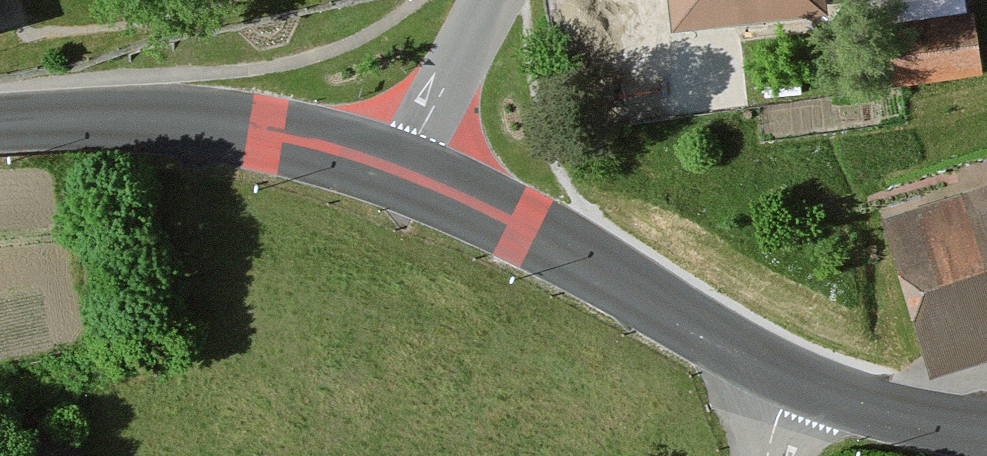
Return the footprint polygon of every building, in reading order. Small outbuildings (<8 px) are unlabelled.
[(2,0),(0,0),(0,38),(13,34),(2,0)] [(828,0),(671,0),(676,35),(739,28),(830,14),(828,0)] [(896,87),(982,77),(975,19),(888,30),(896,87)] [(889,227),(948,390),(986,376),(986,192),(889,227)]
